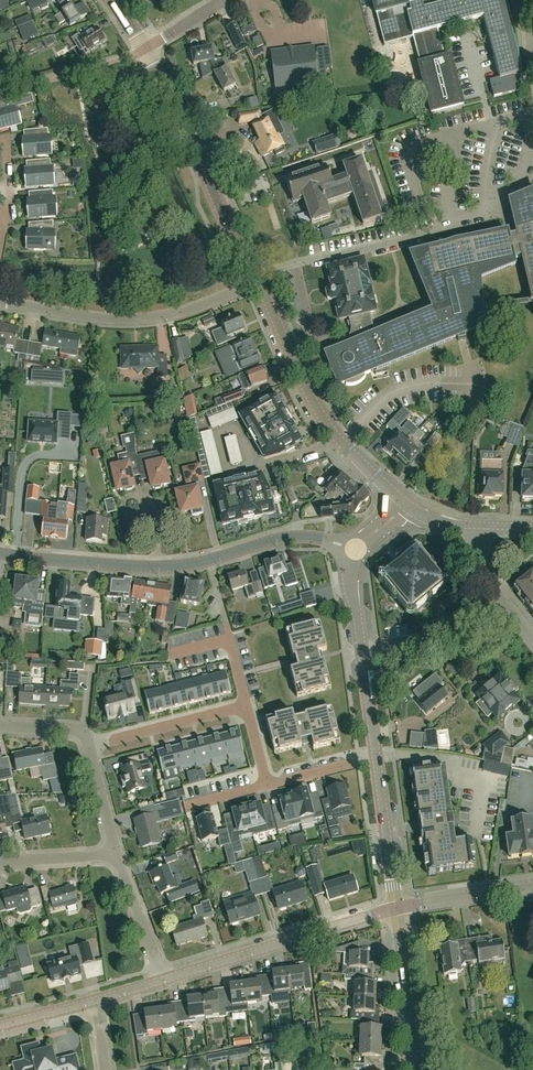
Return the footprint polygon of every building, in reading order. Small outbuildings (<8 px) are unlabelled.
[(0,1),(0,12),(9,7),(6,0),(2,0),(0,1)] [(27,2),(31,11),(40,7),(42,10),(49,7),(47,5),(55,0),(32,0),(27,2)] [(492,47),(499,79),(490,82),(494,97),(518,91),(514,76),(520,74),(501,0),(373,0),(384,45),(414,37),(421,65),(433,113),(462,105),(450,57),(444,59),(436,30),(484,18),(492,47)] [(70,26),(89,14),(82,3),(73,8),(72,6),(55,17),(59,24),(66,20),(70,26)] [(334,14),(347,8),(345,3),(332,8),(334,14)] [(15,22),(17,28),(18,31),(34,25),(30,15),(15,22)] [(246,45),(235,24),(226,28),(236,49),(246,45)] [(38,34),(34,25),(18,31),(22,40),(38,34)] [(72,39),(80,51),(84,58),(92,53),(90,51),(95,48),(95,46),(98,44),(99,45),(105,42),(104,40),(106,39),(103,33),(101,35),(97,29),(90,33),(89,32),(81,37),(79,34),(72,39)] [(257,48),(264,45),(259,36),(253,40),(257,48)] [(191,51),(191,53),(190,53),(191,59),(193,59),(194,65),(210,62),(215,72),(218,71),(217,69),(220,67),(216,60),(214,61),(212,47),(191,51)] [(288,52),(273,53),(277,89),(318,84),(316,69),(310,70),(310,67),(313,67),(314,67),(314,66),(315,66),(315,65),(313,51),(313,50),(312,50),(312,49),(311,49),(294,51),(293,51),(293,52),(293,53),(293,54),(293,56),(289,56),(288,52)] [(236,85),(226,66),(225,64),(229,62),(226,56),(221,59),(216,60),(220,67),(217,69),(218,71),(215,72),(214,73),(224,91),(236,85)] [(10,100),(0,102),(0,130),(19,125),(14,108),(13,108),(10,100)] [(273,110),(262,116),(259,111),(237,115),(239,125),(253,123),(255,125),(253,126),(262,145),(257,147),(262,157),(274,151),(276,155),(286,151),(283,146),(284,145),(279,137),(285,134),(273,110)] [(24,139),(22,140),(23,157),(49,155),(47,129),(23,131),(24,139)] [(26,170),(24,170),(26,188),(52,186),(50,160),(26,162),(26,170)] [(326,166),(285,180),(293,202),(303,199),(312,223),(330,217),(326,205),(353,196),(363,224),(381,218),(386,216),(372,174),(367,176),(361,160),(344,166),(347,176),(331,182),(326,166)] [(326,353),(339,385),(345,382),(346,385),(348,385),(350,385),(353,385),(355,385),(356,384),(358,383),(362,381),(365,378),(366,377),(365,375),(369,373),(385,366),(457,337),(458,341),(466,339),(465,334),(483,327),(481,307),(481,303),(479,279),(516,264),(515,259),(522,257),(531,297),(532,301),(532,306),(532,190),(529,192),(509,200),(516,234),(510,236),(509,232),(499,234),(447,247),(445,247),(434,249),(433,250),(432,250),(411,255),(430,301),(427,302),(427,303),(428,308),(433,307),(434,309),(425,312),(385,329),(382,330),(380,331),(375,333),(373,326),(373,325),(372,321),(371,317),(370,312),(376,311),(371,288),(366,266),(364,258),(363,258),(327,267),(332,287),(328,288),(326,292),(328,299),(331,301),(335,300),(339,319),(348,318),(349,321),(347,321),(348,327),(350,326),(351,327),(351,331),(349,336),(349,337),(348,339),(348,340),(348,342),(348,344),(334,350),(326,353)] [(29,201),(27,201),(28,219),(54,216),(52,191),(28,193),(29,201)] [(28,232),(26,232),(26,250),(52,250),(53,222),(28,224),(28,232)] [(329,227),(331,233),(339,230),(337,224),(329,227)] [(481,303),(481,307),(532,301),(531,297),(481,303)] [(244,330),(242,324),(238,315),(220,322),(223,328),(212,333),(218,347),(237,339),(235,334),(244,330)] [(202,320),(205,327),(215,322),(212,316),(202,320)] [(27,356),(29,343),(16,340),(18,328),(0,325),(0,344),(14,346),(13,353),(27,356)] [(44,331),(42,345),(42,346),(61,350),(60,355),(77,357),(80,337),(44,331)] [(248,338),(232,345),(215,353),(220,365),(254,351),(248,338)] [(193,356),(192,351),(182,353),(179,340),(172,341),(177,365),(184,362),(191,359),(190,357),(193,356)] [(40,358),(42,346),(42,345),(29,343),(27,356),(40,358)] [(157,356),(157,347),(140,347),(140,349),(121,350),(121,369),(132,368),(138,374),(144,368),(157,367),(157,377),(167,377),(166,355),(157,356)] [(259,363),(254,351),(220,365),(226,378),(259,363)] [(187,367),(177,371),(180,380),(191,376),(187,367)] [(266,381),(264,375),(266,373),(264,369),(261,369),(261,367),(246,373),(239,376),(238,379),(242,389),(245,391),(252,388),(252,387),(266,381)] [(49,383),(50,372),(50,370),(44,370),(44,372),(32,371),(32,382),(49,383)] [(446,386),(445,396),(458,397),(459,387),(446,386)] [(225,405),(243,398),(240,390),(222,397),(225,405)] [(283,406),(282,406),(276,394),(268,398),(267,396),(266,397),(258,401),(260,403),(240,414),(250,431),(249,432),(255,444),(256,443),(264,457),(280,452),(285,449),(286,451),(295,446),(294,444),(301,440),(295,428),(296,428),(289,415),(291,414),(286,405),(284,406),(283,406)] [(191,395),(184,397),(188,417),(195,414),(191,396),(191,395)] [(396,436),(386,448),(391,453),(394,450),(399,454),(412,439),(419,431),(418,430),(418,431),(408,422),(401,430),(399,428),(411,415),(404,408),(391,422),(386,428),(387,428),(396,436)] [(57,442),(58,427),(71,428),(72,412),(58,411),(57,422),(29,420),(28,440),(57,442)] [(523,434),(524,431),(524,430),(513,426),(509,436),(507,443),(518,447),(523,434)] [(399,454),(397,457),(408,467),(424,450),(417,443),(424,436),(419,431),(412,439),(399,454)] [(435,433),(427,443),(433,448),(442,438),(435,433)] [(168,483),(163,461),(160,451),(136,457),(135,452),(140,474),(149,472),(152,487),(168,483)] [(140,474),(135,452),(118,456),(120,466),(112,467),(117,490),(133,486),(130,471),(138,469),(140,474)] [(524,475),(523,498),(532,498),(532,455),(529,454),(522,475),(524,475)] [(42,489),(43,461),(18,460),(18,489),(42,489)] [(503,495),(503,474),(503,461),(481,460),(481,474),(480,474),(480,486),(482,486),(482,497),(493,497),(493,495),(503,495)] [(193,516),(202,513),(195,483),(203,481),(199,465),(184,468),(189,490),(177,493),(181,512),(191,510),(193,516)] [(6,507),(12,507),(14,469),(15,467),(9,467),(9,470),(3,469),(2,493),(1,493),(1,486),(0,486),(0,524),(1,524),(1,519),(6,519),(6,507)] [(345,488),(350,482),(338,472),(324,489),(328,493),(325,497),(327,499),(331,499),(334,495),(337,497),(339,495),(343,498),(344,499),(350,492),(345,488)] [(261,516),(274,512),(272,504),(275,503),(273,494),(270,494),(269,488),(261,474),(246,477),(245,476),(233,479),(233,480),(214,484),(223,524),(236,521),(236,522),(238,522),(238,524),(248,522),(247,520),(261,517),(261,516)] [(353,481),(351,483),(350,482),(345,488),(350,492),(344,499),(343,498),(337,505),(339,508),(348,507),(349,514),(352,514),(354,512),(355,512),(367,498),(369,495),(353,481)] [(87,484),(78,483),(76,513),(85,513),(87,484)] [(298,501),(291,487),(285,490),(292,504),(298,501)] [(58,504),(56,520),(54,538),(66,539),(68,521),(72,522),(75,492),(68,491),(67,506),(58,504)] [(54,538),(56,520),(47,519),(49,504),(42,503),(40,518),(44,519),(42,536),(54,538)] [(339,508),(337,505),(320,507),(321,518),(349,514),(348,507),(339,508)] [(107,520),(87,519),(86,541),(101,542),(101,535),(106,535),(107,520)] [(449,585),(439,573),(415,544),(378,575),(412,616),(449,585)] [(285,585),(297,582),(290,562),(284,564),(282,557),(264,563),(269,578),(282,574),(285,585)] [(244,586),(246,592),(248,599),(256,596),(257,598),(263,597),(258,581),(247,585),(244,572),(228,577),(231,590),(244,586)] [(532,573),(513,588),(532,613),(532,573)] [(41,620),(43,602),(35,601),(37,581),(15,578),(12,607),(22,608),(22,612),(27,613),(27,618),(41,620)] [(130,605),(134,580),(108,578),(106,597),(121,598),(121,605),(130,605)] [(147,601),(150,582),(134,580),(130,605),(129,612),(134,613),(137,599),(147,601)] [(180,602),(200,605),(203,584),(184,581),(180,602)] [(170,586),(150,582),(147,601),(148,601),(147,606),(158,608),(156,621),(164,623),(170,586)] [(92,616),(93,600),(73,598),(73,595),(70,592),(69,592),(69,585),(57,584),(55,607),(56,607),(55,618),(65,619),(65,620),(78,621),(79,615),(92,616)] [(299,595),(303,609),(317,605),(313,591),(299,595)] [(189,613),(177,612),(175,627),(186,629),(189,613)] [(129,615),(121,614),(118,614),(117,622),(129,622),(129,615)] [(9,620),(8,629),(19,629),(19,621),(9,620)] [(321,663),(318,652),(321,651),(327,650),(320,623),(286,632),(293,659),(295,658),(297,669),(295,669),(290,671),(297,698),(331,689),(324,662),(321,663)] [(260,636),(261,629),(248,627),(247,634),(260,636)] [(162,630),(161,643),(168,644),(169,631),(162,630)] [(84,656),(101,657),(102,642),(85,640),(84,656)] [(84,663),(66,662),(66,670),(84,671),(84,663)] [(133,676),(130,669),(119,672),(121,679),(133,676)] [(231,693),(225,672),(209,677),(214,698),(231,693)] [(44,705),(45,688),(30,687),(30,679),(24,679),(24,674),(14,673),(13,687),(20,687),(20,703),(44,705)] [(60,689),(45,688),(44,705),(45,705),(45,704),(59,705),(59,706),(69,706),(70,690),(78,691),(79,675),(70,674),(69,681),(61,681),(60,689)] [(435,675),(414,692),(421,700),(417,703),(427,714),(447,697),(439,687),(442,684),(435,675)] [(497,719),(520,701),(513,693),(519,689),(511,679),(506,684),(499,676),(477,694),(486,706),(484,708),(490,715),(492,713),(497,719)] [(214,698),(209,677),(193,681),(198,702),(214,698)] [(118,720),(127,717),(126,716),(135,714),(132,704),(139,702),(133,681),(123,684),(126,696),(119,698),(119,699),(104,703),(109,721),(118,718),(118,720)] [(198,702),(193,681),(177,685),(182,706),(198,702)] [(182,706),(177,685),(161,689),(166,710),(182,706)] [(166,710),(161,689),(144,693),(150,714),(166,710)] [(340,742),(331,708),(304,715),(305,717),(295,720),(294,718),(293,713),(266,719),(274,753),(301,746),(301,743),(311,741),(312,744),(313,749),(340,742)] [(518,726),(505,735),(514,747),(526,738),(518,726)] [(244,754),(238,730),(221,735),(227,758),(244,754)] [(424,740),(424,748),(439,750),(436,730),(427,731),(427,734),(426,741),(424,740)] [(227,758),(221,735),(205,739),(211,762),(227,758)] [(211,762),(205,739),(189,743),(195,766),(211,762)] [(195,766),(189,743),(173,747),(179,770),(195,766)] [(179,770),(173,747),(157,751),(163,775),(179,770)] [(500,763),(503,752),(485,748),(482,759),(494,762),(500,763)] [(43,781),(50,779),(53,794),(62,793),(55,763),(45,765),(41,749),(14,754),(17,771),(40,766),(43,781)] [(503,752),(500,763),(511,765),(532,770),(532,768),(532,759),(528,758),(527,761),(517,759),(515,765),(512,765),(515,753),(504,750),(503,752)] [(12,779),(9,764),(3,766),(0,752),(0,781),(12,779)] [(146,789),(142,773),(151,771),(146,754),(126,760),(128,768),(122,769),(123,776),(120,777),(123,788),(126,787),(128,794),(146,789)] [(452,849),(441,773),(445,772),(445,774),(446,774),(445,767),(440,768),(440,765),(412,769),(417,805),(421,805),(422,811),(418,812),(422,841),(426,841),(426,847),(423,848),(424,859),(425,868),(426,869),(426,868),(434,867),(435,872),(453,869),(453,870),(454,870),(454,866),(460,865),(461,869),(461,868),(475,867),(472,839),(461,841),(461,842),(455,843),(455,842),(455,848),(452,849)] [(351,815),(347,800),(348,800),(346,792),(345,792),(344,785),(327,790),(330,801),(322,803),(329,828),(338,825),(337,819),(351,815)] [(324,817),(320,802),(310,804),(307,790),(293,794),(300,824),(301,824),(300,822),(313,819),(313,820),(324,817)] [(300,824),(293,794),(292,794),(293,796),(288,798),(287,795),(279,798),(283,813),(273,816),(277,831),(288,828),(287,827),(300,824)] [(7,798),(7,800),(12,824),(22,822),(16,796),(7,798)] [(153,806),(156,815),(169,812),(170,817),(183,814),(179,799),(153,806)] [(7,800),(0,801),(0,837),(6,836),(4,827),(13,825),(12,824),(7,800)] [(275,830),(271,815),(264,817),(260,803),(251,805),(250,805),(246,806),(253,836),(275,830)] [(253,836),(246,806),(241,807),(241,808),(232,810),(236,824),(226,827),(227,830),(231,845),(233,854),(242,851),(239,837),(253,834),(253,836)] [(142,847),(160,843),(153,814),(135,819),(142,847)] [(217,832),(212,815),(196,819),(202,842),(218,838),(220,848),(231,845),(227,830),(217,832)] [(46,816),(22,822),(23,831),(25,839),(50,833),(46,816)] [(523,856),(532,855),(532,853),(532,824),(531,817),(510,820),(511,822),(509,822),(509,827),(511,827),(513,836),(507,837),(507,839),(505,839),(506,844),(508,844),(510,856),(520,855),(520,856),(523,856)] [(179,859),(176,852),(176,851),(163,856),(166,864),(179,859)] [(260,856),(251,858),(257,879),(266,877),(260,856)] [(262,894),(257,879),(251,858),(242,861),(253,897),(253,896),(262,894)] [(176,875),(172,877),(167,865),(149,872),(155,886),(158,885),(161,894),(179,887),(182,886),(179,876),(176,875)] [(353,875),(325,883),(323,880),(322,880),(317,865),(306,868),(315,897),(326,894),(328,900),(357,891),(353,875)] [(297,876),(301,878),(304,877),(306,873),(305,869),(301,868),(298,868),(296,872),(297,876)] [(278,909),(307,900),(301,881),(272,890),(278,909)] [(77,901),(73,887),(71,885),(66,886),(65,889),(50,894),(47,885),(40,887),(44,901),(50,899),(52,908),(64,905),(68,908),(76,906),(77,901)] [(7,911),(17,908),(18,913),(21,914),(30,912),(32,907),(40,905),(36,891),(28,894),(26,887),(2,893),(7,911)] [(253,896),(253,897),(224,905),(230,924),(259,915),(253,896)] [(176,945),(207,936),(202,920),(214,916),(209,900),(201,903),(202,905),(194,908),(197,916),(193,917),(194,921),(171,928),(176,945)] [(505,959),(503,948),(502,939),(492,941),(492,935),(466,939),(469,961),(478,960),(479,963),(505,959)] [(469,961),(466,939),(442,943),(442,946),(439,946),(444,975),(462,972),(461,967),(465,962),(469,961)] [(369,953),(359,952),(360,941),(334,949),(334,952),(349,953),(349,967),(342,967),(342,975),(345,975),(373,976),(373,962),(368,962),(369,953)] [(70,949),(73,959),(48,965),(52,982),(62,980),(62,981),(71,978),(71,977),(81,975),(78,963),(82,962),(83,962),(83,964),(93,962),(88,944),(70,949)] [(296,968),(287,969),(289,988),(304,986),(305,989),(312,988),(308,962),(296,964),(296,968)] [(4,969),(3,967),(0,968),(0,991),(9,988),(8,983),(21,980),(17,966),(4,969)] [(290,990),(289,988),(287,969),(278,971),(278,972),(272,973),(272,974),(265,975),(268,995),(275,994),(275,992),(290,990)] [(268,995),(265,975),(253,977),(253,981),(244,983),(244,985),(247,1001),(262,999),(261,996),(268,995)] [(373,982),(372,982),(373,976),(345,975),(345,980),(352,980),(352,982),(354,982),(354,997),(356,997),(373,997),(373,982)] [(247,1001),(244,985),(244,983),(235,984),(236,986),(229,987),(229,990),(223,991),(225,1009),(233,1008),(233,1012),(248,1010),(247,1001)] [(226,1016),(225,1009),(223,991),(223,988),(210,990),(211,995),(201,996),(202,998),(204,1015),(219,1013),(219,1017),(226,1016)] [(375,998),(373,997),(356,997),(356,1012),(351,1012),(351,1019),(379,1020),(379,1007),(374,1007),(375,998)] [(204,1017),(204,1015),(202,998),(186,1000),(186,1001),(180,1002),(183,1022),(190,1021),(190,1019),(204,1017)] [(474,998),(467,999),(469,1013),(476,1012),(474,998)] [(183,1022),(180,1002),(168,1003),(168,1008),(159,1009),(159,1011),(161,1028),(177,1026),(176,1023),(183,1022)] [(262,1016),(269,1015),(267,1004),(260,1006),(262,1016)] [(161,1028),(159,1011),(144,1013),(144,1017),(137,1018),(140,1035),(148,1034),(147,1032),(162,1030),(161,1028)] [(379,1026),(379,1020),(351,1019),(351,1020),(358,1020),(358,1026),(361,1026),(360,1041),(362,1041),(379,1042),(380,1026),(379,1026)] [(379,1042),(362,1041),(362,1057),(364,1057),(364,1065),(355,1064),(355,1069),(384,1069),(385,1069),(385,1052),(381,1051),(381,1042),(379,1042)] [(38,1044),(23,1048),(26,1061),(15,1064),(16,1069),(79,1069),(75,1056),(55,1062),(52,1050),(40,1053),(38,1044)] [(275,1044),(264,1046),(265,1054),(276,1052),(275,1044)]
